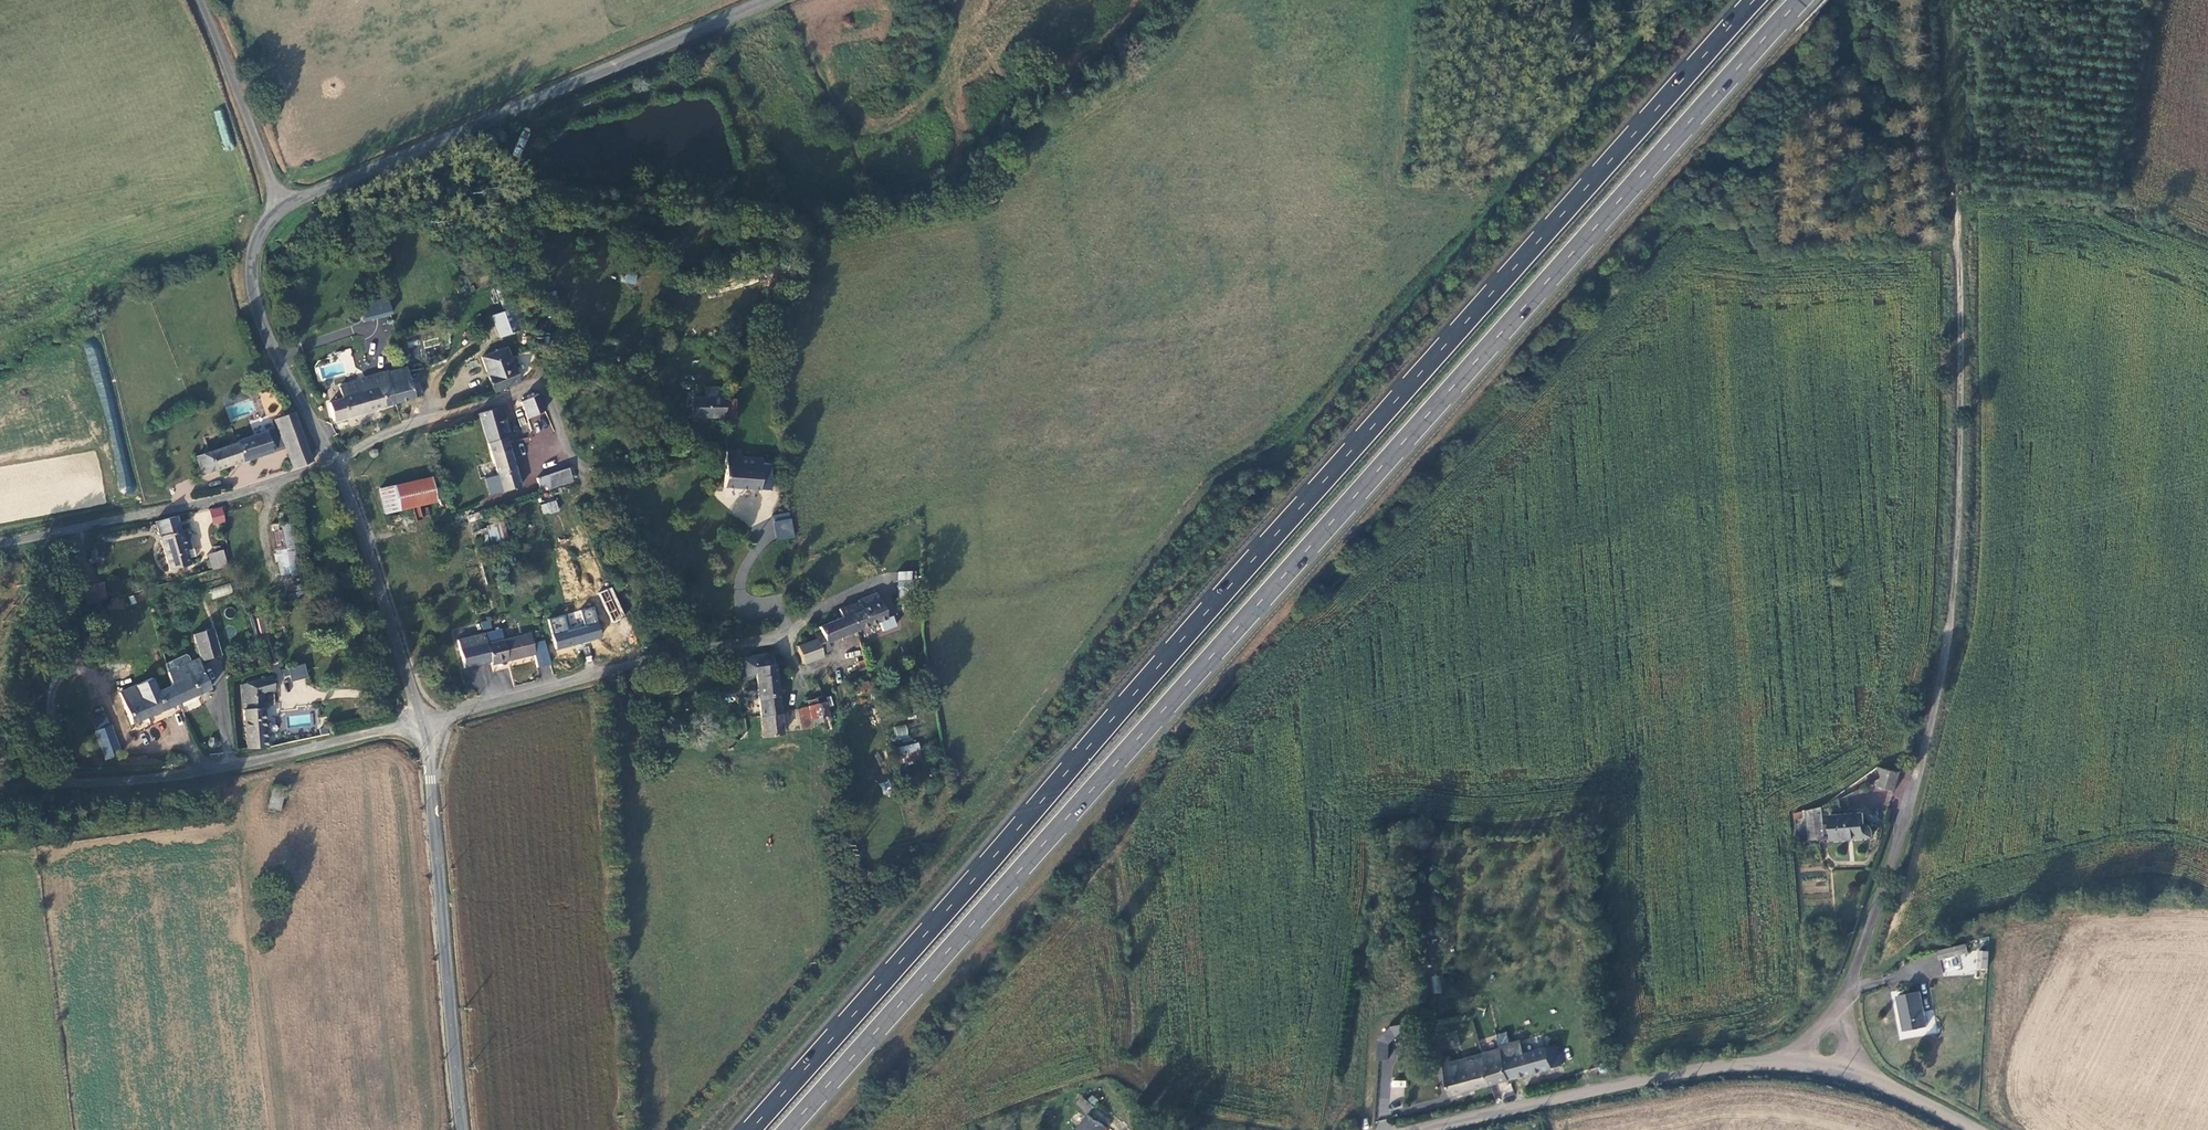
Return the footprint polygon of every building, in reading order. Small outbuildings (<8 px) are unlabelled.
[(626,272),(624,281),(635,284),(638,275),(626,272)] [(359,305),(365,322),(393,313),(388,296),(359,305)] [(488,319),(497,341),(519,332),(510,310),(488,319)] [(482,358),(495,392),(520,382),(514,368),(517,366),(513,356),(509,357),(505,349),(482,358)] [(410,379),(407,367),(384,373),(388,386),(393,404),(423,396),(417,377),(410,379)] [(359,379),(359,382),(362,393),(388,386),(384,373),(359,379)] [(334,421),(393,404),(388,386),(362,393),(359,382),(339,387),(343,399),(329,403),(334,421)] [(528,419),(546,411),(540,394),(521,404),(528,419)] [(705,419),(725,419),(724,415),(724,399),(704,400),(705,419)] [(735,399),(724,399),(724,415),(734,415),(735,399)] [(692,419),(705,419),(704,400),(692,400),(692,419)] [(506,438),(497,409),(478,414),(486,444),(506,438)] [(516,414),(523,434),(530,432),(523,411),(516,414)] [(239,444),(197,457),(203,475),(285,448),(292,469),(313,461),(295,412),(273,419),(278,431),(268,435),(267,432),(238,442),(239,444)] [(486,444),(503,495),(523,488),(506,438),(486,444)] [(740,451),(726,451),(724,488),(761,490),(761,464),(761,459),(740,458),(740,451)] [(761,490),(771,491),(772,464),(761,464),(761,490)] [(544,493),(574,482),(569,469),(539,480),(544,493)] [(379,489),(384,513),(435,502),(437,502),(430,478),(379,489)] [(557,501),(540,503),(542,514),(559,512),(557,501)] [(212,524),(225,522),(223,506),(210,508),(212,524)] [(272,525),(277,554),(294,550),(286,512),(277,514),(279,523),(272,525)] [(773,515),(776,540),(794,538),(791,513),(773,515)] [(190,564),(177,516),(155,521),(169,570),(190,564)] [(487,524),(488,540),(506,539),(506,523),(487,524)] [(208,555),(213,569),(229,565),(223,550),(208,555)] [(294,550),(277,554),(280,572),(298,568),(294,550)] [(629,566),(615,572),(622,588),(637,582),(629,566)] [(898,571),(898,597),(912,597),(913,571),(898,571)] [(84,586),(88,604),(108,599),(104,581),(84,586)] [(230,584),(209,589),(211,598),(232,594),(230,584)] [(599,592),(611,623),(625,617),(613,587),(599,592)] [(856,631),(888,619),(882,603),(863,609),(860,602),(848,606),(856,631)] [(826,643),(856,631),(848,606),(840,609),(842,618),(820,627),(826,643)] [(589,640),(600,637),(594,611),(581,615),(589,640)] [(257,618),(259,633),(266,632),(264,617),(257,618)] [(490,619),(480,621),(481,631),(492,629),(490,619)] [(212,629),(193,635),(202,661),(221,655),(212,629)] [(535,658),(549,656),(545,641),(533,643),(530,634),(505,640),(502,630),(484,634),(491,659),(492,663),(534,654),(535,658)] [(583,630),(554,637),(557,649),(586,642),(583,630)] [(464,667),(491,659),(484,634),(457,640),(464,667)] [(817,639),(798,646),(805,664),(824,657),(817,639)] [(744,681),(756,679),(776,677),(773,653),(741,659),(744,681)] [(166,672),(168,678),(171,684),(201,671),(196,659),(166,672)] [(305,664),(288,668),(291,680),(308,676),(305,664)] [(201,671),(171,684),(179,703),(209,689),(201,671)] [(132,724),(179,703),(171,684),(168,678),(158,682),(162,690),(158,692),(151,677),(125,690),(128,705),(124,707),(132,724)] [(242,685),(249,751),(268,747),(263,692),(275,690),(272,677),(263,679),(242,685)] [(757,686),(761,716),(781,713),(776,677),(756,679),(757,686)] [(855,683),(856,692),(869,690),(868,681),(855,683)] [(830,721),(824,697),(808,700),(814,725),(830,721)] [(784,736),(781,713),(761,716),(764,737),(784,736)] [(94,728),(106,758),(120,752),(107,722),(94,728)] [(897,737),(908,734),(905,724),(894,727),(897,737)] [(209,741),(209,744),(210,746),(213,747),(215,747),(217,745),(218,743),(217,739),(214,738),(211,738),(209,741)] [(898,745),(900,763),(921,760),(919,743),(898,745)] [(1897,790),(1902,771),(1880,765),(1882,779),(1882,786),(1897,790)] [(272,789),(268,809),(281,811),(285,792),(272,789)] [(1825,839),(1822,807),(1808,810),(1811,840),(1825,839)] [(1865,813),(1833,815),(1834,839),(1867,837),(1865,813)] [(1897,995),(1904,1030),(1926,1027),(1919,991),(1897,995)] [(1448,1034),(1450,1045),(1459,1043),(1456,1032),(1448,1034)] [(1504,1055),(1503,1048),(1453,1061),(1451,1056),(1443,1058),(1453,1095),(1563,1064),(1557,1042),(1525,1050),(1504,1055)] [(1504,1055),(1525,1050),(1524,1042),(1503,1048),(1504,1055)] [(1600,1072),(1603,1074),(1607,1072),(1608,1070),(1608,1067),(1606,1065),(1604,1064),(1601,1065),(1599,1068),(1600,1072)] [(1391,1079),(1391,1086),(1405,1088),(1406,1081),(1391,1079)] [(1087,1113),(1093,1106),(1081,1096),(1075,1103),(1087,1113)] [(1090,1115),(1080,1129),(1106,1129),(1108,1126),(1090,1115)]
